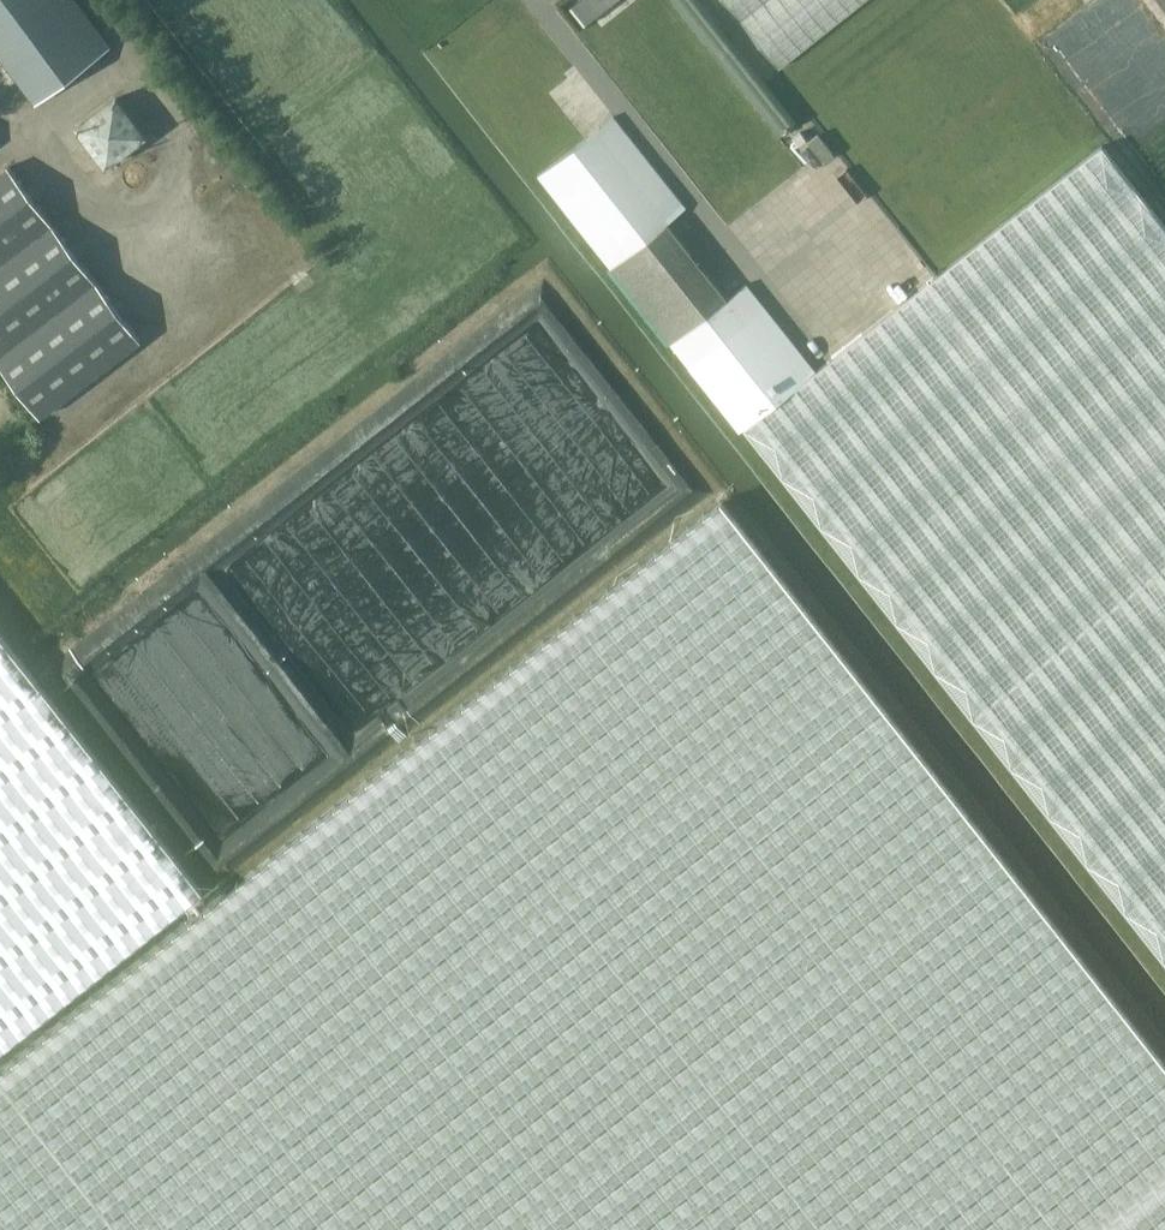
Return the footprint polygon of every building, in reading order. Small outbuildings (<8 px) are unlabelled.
[(72,0),(0,0),(0,56),(35,102),(108,47),(72,0)] [(573,6),(587,24),(617,0),(580,0),(573,6)] [(778,69),(866,0),(723,0),(778,69)] [(0,59),(0,95),(17,81),(0,59)] [(111,92),(68,126),(100,166),(142,133),(111,92)] [(539,175),(611,266),(672,345),(739,429),(742,426),(1164,958),(1164,224),(1100,142),(815,369),(748,284),(729,299),(668,221),(687,206),(615,115),(539,175)] [(141,338),(9,166),(0,172),(0,363),(40,415),(141,338)] [(723,502),(0,1072),(0,1229),(1164,1229),(1164,1061),(723,502)] [(203,890),(0,633),(0,1050),(203,890)]
